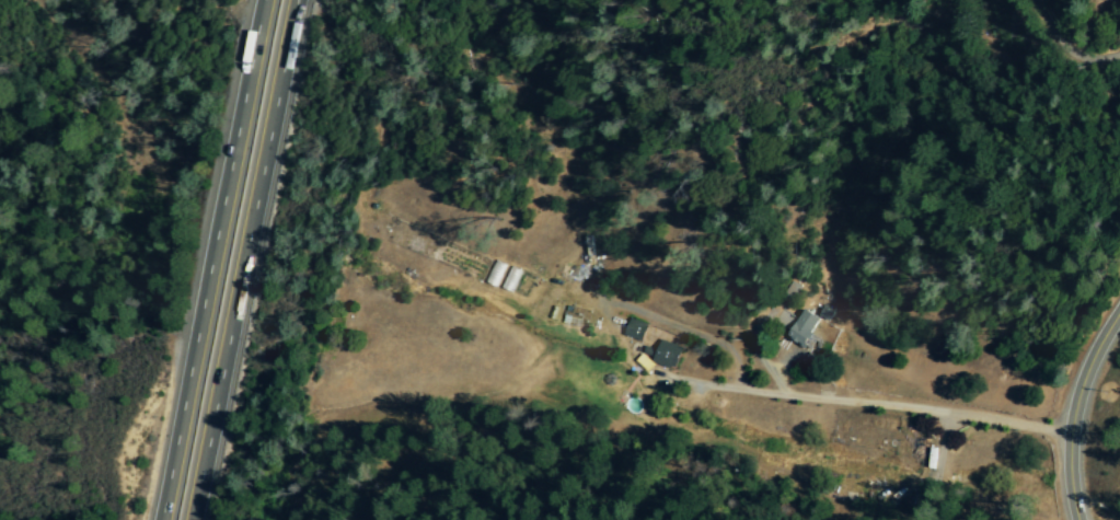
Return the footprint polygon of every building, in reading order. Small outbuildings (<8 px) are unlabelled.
[(822,319),(829,324),(835,313),(823,306),(818,316),(804,308),(787,338),(805,349),(822,319)] [(623,336),(641,342),(647,325),(629,319),(623,336)] [(652,363),(675,370),(682,348),(659,341),(652,363)]
